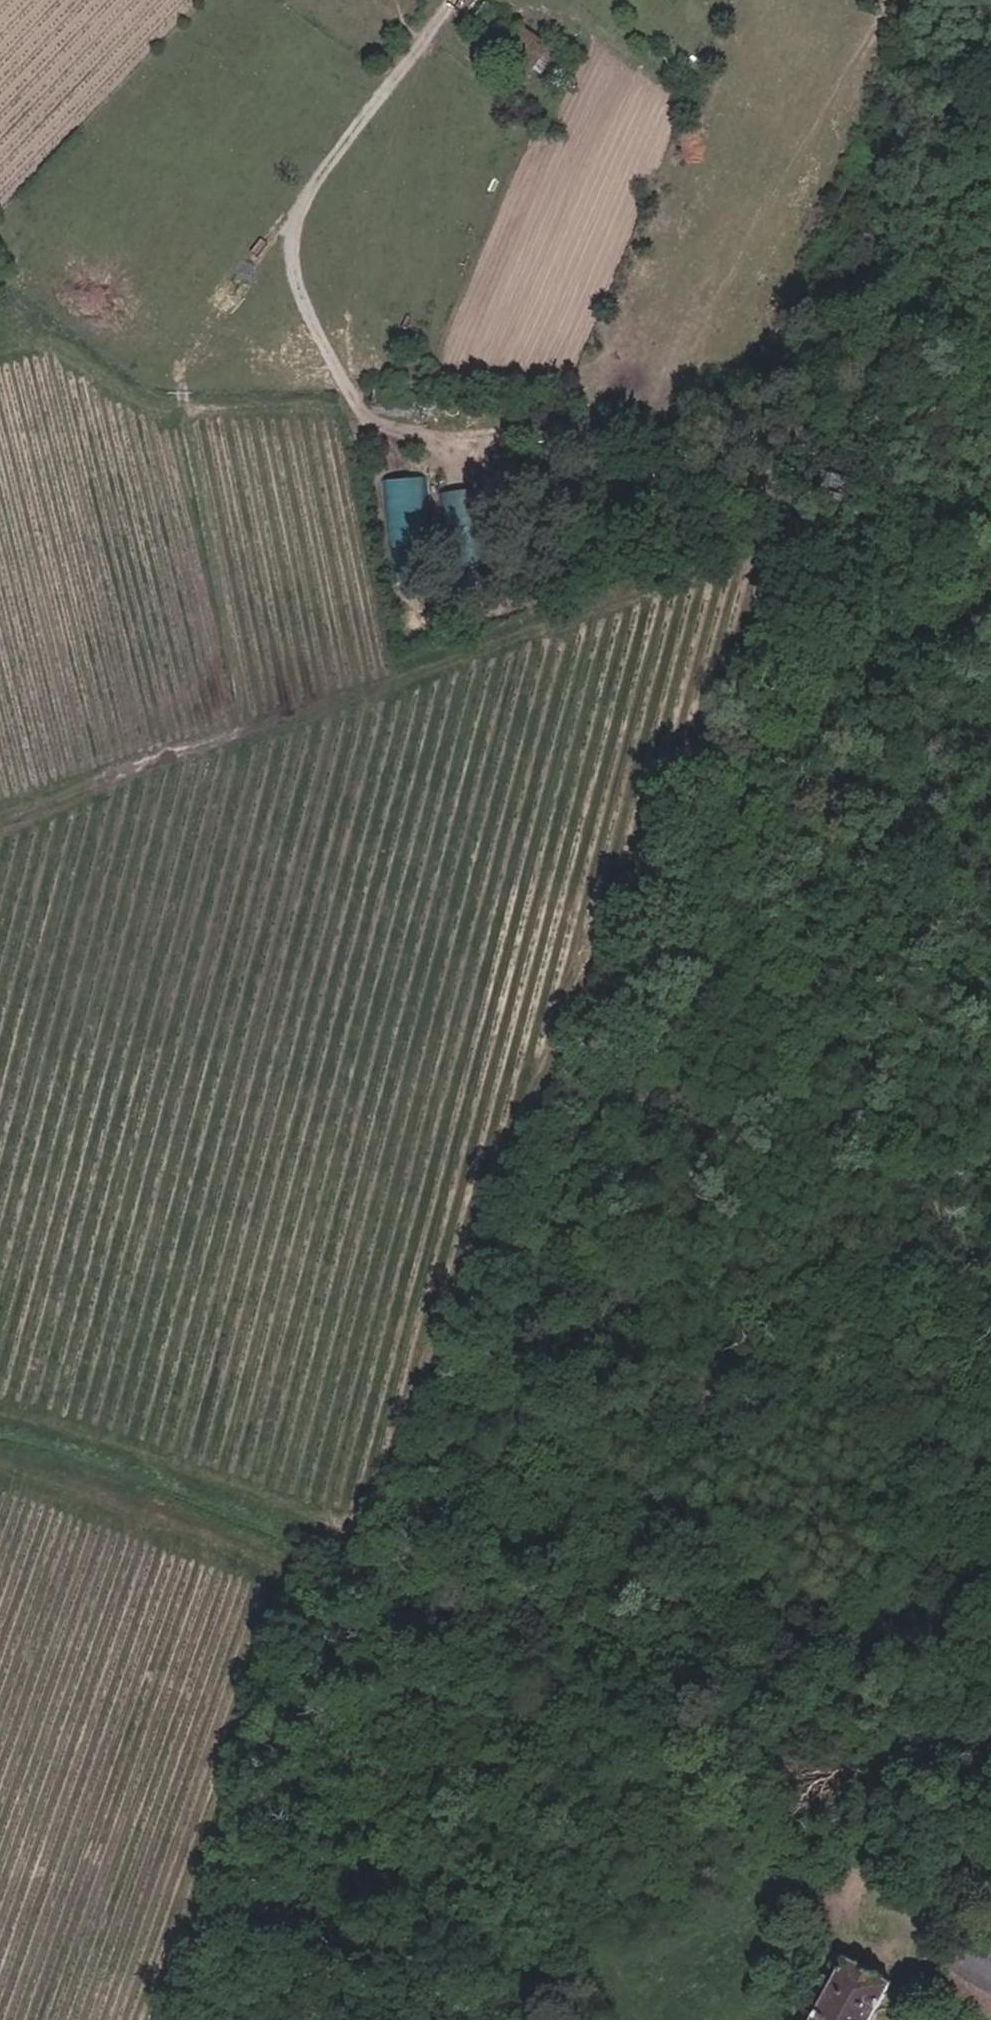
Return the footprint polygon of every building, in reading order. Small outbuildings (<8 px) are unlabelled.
[(494,51),(491,56),(524,80),(544,53),(476,5),(460,27),(494,51)] [(428,476),(393,477),(395,564),(430,563),(428,476)] [(939,1987),(990,2018),(990,1914),(976,1905),(931,1983),(939,1987)] [(888,1986),(846,1961),(812,2019),(868,2019),(888,1986)]
